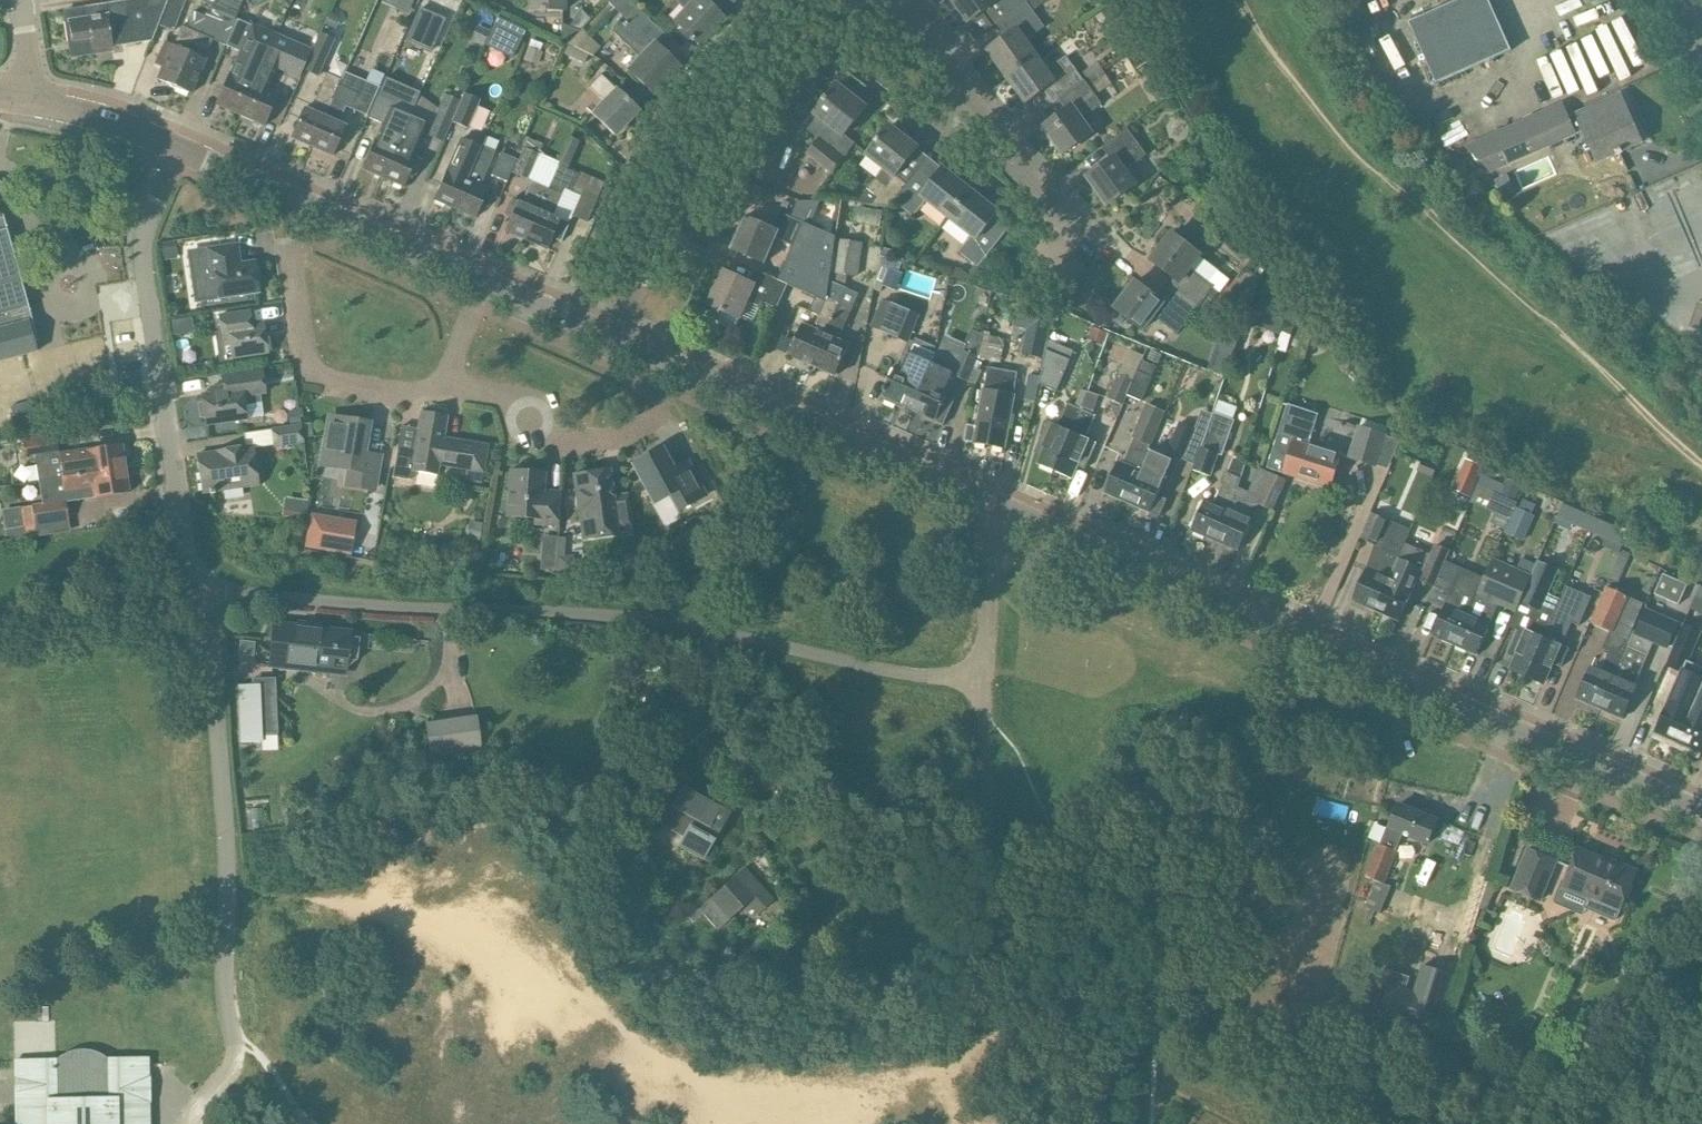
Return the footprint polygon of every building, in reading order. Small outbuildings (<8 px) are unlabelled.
[(167,0),(125,0),(66,9),(73,53),(151,41),(158,24),(167,0)] [(158,24),(174,30),(186,0),(167,0),(158,24)] [(174,87),(192,94),(207,60),(205,59),(213,40),(224,44),(234,23),(236,20),(235,19),(243,0),(214,0),(205,16),(174,87)] [(408,13),(413,0),(381,0),(380,4),(408,13)] [(529,10),(564,10),(564,0),(529,0),(529,10)] [(627,0),(610,0),(608,1),(627,20),(614,34),(640,58),(628,70),(654,95),(680,68),(657,47),(666,37),(627,0)] [(685,9),(673,21),(690,37),(689,38),(693,42),(694,41),(700,47),(725,20),(704,0),(676,0),(685,9)] [(969,21),(984,11),(994,25),(997,23),(1029,0),(954,0),(969,21)] [(990,49),(1008,75),(1037,55),(1026,40),(1045,26),(1033,9),(1047,0),(1029,0),(997,23),(1007,37),(990,49)] [(1489,0),(1458,0),(1411,21),(1437,81),(1511,49),(1489,0)] [(407,40),(431,51),(444,20),(420,9),(407,40)] [(157,79),(174,87),(205,16),(195,12),(187,28),(183,26),(174,46),(165,42),(157,60),(164,63),(157,79)] [(230,72),(216,104),(240,114),(273,40),(273,41),(277,33),(239,17),(226,45),(240,51),(231,73),(230,72)] [(498,17),(485,44),(512,57),(525,30),(498,17)] [(579,30),(562,23),(562,40),(571,42),(579,30)] [(273,40),(240,114),(264,125),(278,94),(267,89),(276,67),(300,78),(304,69),(303,69),(312,49),(277,33),(273,41),(273,40)] [(319,33),(312,49),(303,69),(304,69),(318,76),(335,40),(319,33)] [(1037,55),(1008,75),(1026,101),(1045,88),(1054,100),(1055,102),(1086,81),(1102,69),(1097,62),(1080,74),(1067,55),(1047,69),(1037,55)] [(342,80),(312,146),(333,156),(347,125),(339,122),(346,105),(367,115),(379,87),(366,81),(345,72),(341,80),(342,80)] [(291,137),(312,146),(342,80),(341,80),(326,74),(311,109),(305,106),(291,137)] [(616,88),(601,74),(590,87),(604,100),(592,113),(615,135),(638,110),(615,89),(616,88)] [(1063,113),(1045,126),(1064,153),(1093,133),(1082,118),(1084,116),(1102,103),(1097,95),(1086,81),(1055,102),(1063,113)] [(816,112),(830,124),(808,152),(832,172),(856,142),(845,133),(867,106),(839,83),(816,112)] [(463,92),(459,99),(460,100),(451,121),(452,122),(468,129),(481,100),(463,92)] [(459,99),(445,93),(427,134),(443,142),(452,122),(451,121),(460,100),(459,99)] [(1623,95),(1569,118),(1576,135),(1587,130),(1600,158),(1642,139),(1641,138),(1637,139),(1619,98),(1623,96),(1623,95)] [(374,139),(362,168),(383,177),(409,116),(395,110),(389,107),(391,102),(376,96),(366,119),(381,125),(375,139),(374,139)] [(1492,172),(1576,135),(1569,118),(1562,104),(1467,146),(1492,172)] [(409,116),(383,177),(404,186),(410,173),(415,175),(422,160),(416,157),(417,156),(414,155),(423,132),(427,123),(410,116),(409,116)] [(896,201),(908,184),(896,175),(918,146),(891,125),(868,154),(885,167),(863,195),(859,202),(891,207),(896,201)] [(1147,154),(1128,128),(1102,146),(1112,160),(1088,177),(1108,205),(1136,184),(1125,169),(1147,154)] [(432,199),(457,210),(484,147),(459,137),(445,171),(432,199)] [(548,188),(525,240),(547,249),(552,237),(561,241),(568,223),(571,216),(572,216),(584,188),(599,194),(604,184),(568,169),(580,141),(569,137),(559,162),(548,188)] [(523,148),(512,172),(530,180),(540,155),(540,154),(544,146),(527,139),(523,148)] [(484,147),(457,210),(476,218),(481,205),(487,207),(493,191),(480,186),(495,151),(484,147)] [(517,158),(502,152),(493,176),(508,182),(517,158)] [(510,218),(504,231),(525,240),(548,188),(559,162),(540,154),(540,155),(530,180),(532,181),(523,203),(512,198),(504,215),(510,218)] [(1581,233),(1701,186),(1701,166),(1575,216),(1581,233)] [(908,184),(896,201),(915,215),(928,199),(950,217),(972,189),(944,167),(934,181),(920,170),(908,185),(908,184)] [(599,194),(584,188),(572,216),(587,223),(599,194)] [(972,189),(950,217),(972,235),(960,250),(979,266),(1013,223),(999,211),(972,189)] [(795,246),(779,280),(789,284),(826,300),(826,301),(839,306),(841,302),(847,288),(831,282),(837,237),(810,226),(810,225),(815,214),(819,206),(821,200),(800,200),(798,206),(793,218),(805,223),(795,246)] [(775,237),(795,246),(805,223),(793,218),(780,212),(772,228),(747,217),(733,248),(764,262),(775,237)] [(38,351),(35,342),(38,341),(37,337),(34,338),(30,325),(33,324),(18,268),(14,269),(10,258),(3,233),(8,232),(7,229),(6,230),(3,219),(4,218),(3,214),(0,215),(0,214),(0,361),(38,351)] [(1196,309),(1196,310),(1203,315),(1231,278),(1203,256),(1173,233),(1152,259),(1175,277),(1167,287),(1196,309)] [(864,243),(837,237),(831,282),(847,287),(849,276),(859,277),(864,243)] [(208,249),(197,251),(204,299),(220,297),(259,291),(254,262),(239,264),(237,245),(208,249)] [(882,256),(875,289),(882,292),(891,268),(902,272),(904,265),(882,256)] [(789,284),(779,280),(755,269),(749,281),(724,270),(709,304),(740,318),(750,297),(778,309),(789,284)] [(1196,309),(1167,287),(1158,297),(1137,281),(1116,307),(1146,330),(1157,316),(1178,333),(1196,310),(1196,309)] [(839,306),(814,364),(838,374),(850,345),(839,340),(853,308),(860,293),(847,288),(841,302),(839,306)] [(872,328),(909,343),(911,340),(921,315),(884,300),(872,328)] [(802,325),(790,354),(814,364),(839,306),(826,301),(813,329),(807,326),(812,314),(800,309),(794,322),(802,325)] [(1021,308),(1017,325),(1031,328),(1027,348),(1044,351),(1051,314),(1021,308)] [(222,331),(215,332),(219,363),(228,361),(233,361),(232,358),(268,353),(263,322),(245,325),(243,312),(219,315),(222,331)] [(172,335),(192,332),(190,319),(170,321),(172,335)] [(904,366),(900,364),(886,397),(886,398),(886,399),(905,408),(907,405),(914,408),(940,349),(917,339),(904,366)] [(1048,344),(1040,384),(1058,391),(1075,350),(1049,340),(1048,344)] [(934,364),(914,408),(925,413),(924,416),(944,425),(955,400),(947,396),(951,387),(956,376),(969,382),(979,357),(963,350),(944,341),(940,349),(934,364)] [(1124,406),(1129,395),(1143,360),(1145,356),(1130,349),(1108,399),(1124,406)] [(1157,367),(1143,360),(1129,395),(1142,401),(1157,367)] [(1019,372),(989,366),(978,426),(969,424),(966,440),(1005,447),(1019,372)] [(203,402),(199,404),(201,417),(206,417),(207,425),(246,419),(244,406),(262,403),(261,395),(267,394),(263,369),(253,371),(226,374),(227,385),(215,386),(216,392),(202,394),(203,402)] [(1030,374),(1025,399),(1036,402),(1041,376),(1030,374)] [(1083,409),(1089,391),(1082,389),(1076,406),(1068,403),(1059,425),(1050,421),(1037,449),(1045,453),(1040,464),(1055,471),(1083,409)] [(1083,409),(1055,471),(1071,478),(1077,465),(1085,468),(1097,442),(1086,437),(1096,415),(1101,397),(1089,391),(1083,409)] [(33,401),(11,407),(16,425),(38,419),(33,401)] [(1120,460),(1106,493),(1128,502),(1150,452),(1151,450),(1149,449),(1150,445),(1165,410),(1148,403),(1133,438),(1135,438),(1134,442),(1125,462),(1120,460)] [(1288,404),(1268,467),(1284,473),(1330,488),(1341,455),(1309,445),(1304,443),(1313,413),(1318,415),(1319,414),(1288,404)] [(300,424),(298,410),(288,412),(290,425),(300,424)] [(447,415),(421,411),(414,451),(398,448),(393,477),(407,479),(409,479),(410,479),(412,479),(413,478),(415,477),(416,476),(417,474),(418,473),(418,471),(437,475),(439,464),(467,469),(465,479),(481,482),(488,445),(444,438),(447,415)] [(1214,413),(1213,414),(1206,433),(1195,465),(1193,470),(1212,477),(1220,455),(1223,457),(1236,421),(1214,413)] [(367,424),(329,418),(322,462),(362,469),(359,485),(375,488),(380,457),(358,453),(360,441),(364,442),(367,424)] [(1180,422),(1167,453),(1195,464),(1206,433),(1195,428),(1180,422)] [(313,438),(312,424),(301,426),(302,439),(313,438)] [(1388,434),(1359,425),(1348,459),(1378,468),(1388,434)] [(303,444),(301,426),(290,427),(272,430),(274,448),(303,444)] [(55,478),(125,468),(122,444),(59,453),(57,434),(21,439),(24,461),(36,459),(39,481),(55,478)] [(245,447),(198,454),(203,492),(258,484),(253,449),(253,446),(245,447)] [(662,447),(631,464),(653,504),(669,495),(677,510),(707,495),(691,467),(687,460),(673,468),(662,447)] [(1150,452),(1128,502),(1161,516),(1168,500),(1158,496),(1163,483),(1168,486),(1178,464),(1180,459),(1166,454),(1164,458),(1150,452)] [(1470,497),(1484,467),(1466,459),(1453,490),(1470,497)] [(42,504),(23,507),(25,527),(69,521),(69,520),(66,502),(93,498),(129,493),(125,468),(55,478),(39,481),(42,504)] [(574,474),(581,522),(584,539),(618,534),(618,530),(632,528),(628,495),(613,497),(609,469),(574,474)] [(545,472),(510,470),(507,516),(534,518),(534,524),(558,525),(560,491),(544,490),(545,472)] [(1192,530),(1215,540),(1238,488),(1237,488),(1241,477),(1226,471),(1222,482),(1225,484),(1216,503),(1205,499),(1192,530)] [(1259,498),(1238,488),(1215,540),(1239,550),(1252,519),(1247,517),(1252,504),(1257,504),(1274,511),(1289,480),(1271,472),(1259,498)] [(308,518),(309,499),(284,497),(283,517),(308,518)] [(1521,497),(1517,505),(1534,512),(1537,505),(1521,497)] [(1573,523),(1617,541),(1623,528),(1563,504),(1555,523),(1570,529),(1573,523)] [(310,511),(303,546),(349,556),(357,521),(310,511)] [(1366,569),(1352,600),(1376,610),(1398,557),(1410,530),(1371,513),(1361,539),(1376,545),(1367,569),(1366,569)] [(541,535),(540,568),(556,568),(557,536),(541,535)] [(1452,551),(1436,544),(1420,581),(1436,588),(1437,587),(1448,562),(1452,551)] [(1623,550),(1618,563),(1627,567),(1632,554),(1623,550)] [(1398,557),(1376,610),(1400,620),(1413,589),(1421,567),(1398,557)] [(1484,578),(1455,644),(1478,654),(1491,623),(1488,622),(1496,603),(1517,612),(1521,602),(1533,575),(1517,568),(1493,558),(1484,578)] [(1520,628),(1510,651),(1519,655),(1512,669),(1528,676),(1561,599),(1560,599),(1549,595),(1560,569),(1539,560),(1537,564),(1533,575),(1521,602),(1533,607),(1523,629),(1520,628)] [(1484,578),(1448,562),(1437,587),(1442,589),(1440,593),(1449,597),(1432,634),(1455,644),(1484,578)] [(1688,585),(1664,574),(1655,594),(1679,605),(1688,585)] [(1578,698),(1600,708),(1627,646),(1631,637),(1630,637),(1645,603),(1617,591),(1622,579),(1613,575),(1608,587),(1592,624),(1611,632),(1603,649),(1609,652),(1601,670),(1591,666),(1578,698)] [(1561,599),(1528,676),(1543,683),(1550,667),(1552,668),(1555,663),(1562,666),(1570,648),(1563,645),(1562,644),(1572,623),(1578,626),(1591,597),(1566,586),(1560,599),(1561,599)] [(1680,622),(1645,608),(1634,635),(1670,649),(1680,622)] [(1701,662),(1701,614),(1691,609),(1686,620),(1677,640),(1674,650),(1701,662)] [(336,637),(336,631),(276,624),(272,660),(299,663),(299,669),(332,673),(332,667),(345,668),(356,660),(358,640),(352,639),(336,637)] [(253,656),(255,643),(241,642),(240,655),(253,656)] [(1627,646),(1600,708),(1623,718),(1637,685),(1650,655),(1627,646)] [(1657,731),(1665,735),(1665,737),(1678,742),(1701,686),(1701,667),(1687,661),(1657,731)] [(276,678),(258,679),(258,687),(252,687),(240,688),(243,741),(261,740),(260,735),(278,734),(276,678)] [(1678,742),(1693,749),(1694,747),(1701,751),(1701,750),(1701,686),(1678,742)] [(484,753),(478,715),(426,723),(431,761),(484,753)] [(720,808),(682,786),(666,814),(667,815),(662,824),(684,836),(679,845),(690,851),(690,852),(702,859),(713,840),(728,813),(720,808)] [(1438,818),(1399,802),(1389,828),(1382,845),(1379,844),(1366,877),(1377,881),(1370,897),(1386,902),(1392,886),(1385,883),(1398,852),(1395,850),(1402,833),(1428,844),(1438,818)] [(1557,860),(1528,848),(1512,888),(1541,900),(1557,860)] [(1609,860),(1580,848),(1562,888),(1590,900),(1586,909),(1615,922),(1637,870),(1618,862),(1615,868),(1607,864),(1609,860)] [(773,900),(743,867),(698,908),(696,906),(686,915),(694,924),(703,916),(717,930),(747,903),(757,914),(773,900)] [(1489,883),(1480,909),(1483,910),(1488,912),(1498,887),(1489,883)] [(1381,982),(1390,985),(1380,1015),(1436,1033),(1454,975),(1424,966),(1415,992),(1407,990),(1411,977),(1385,969),(1381,982)] [(147,1100),(141,1100),(140,1087),(140,1075),(147,1075),(147,1056),(106,1056),(101,1052),(94,1049),(87,1047),(80,1046),(73,1047),(66,1049),(59,1052),(54,1056),(14,1056),(14,1075),(21,1075),(21,1082),(21,1088),(14,1088),(14,1123),(147,1123),(147,1100)]
